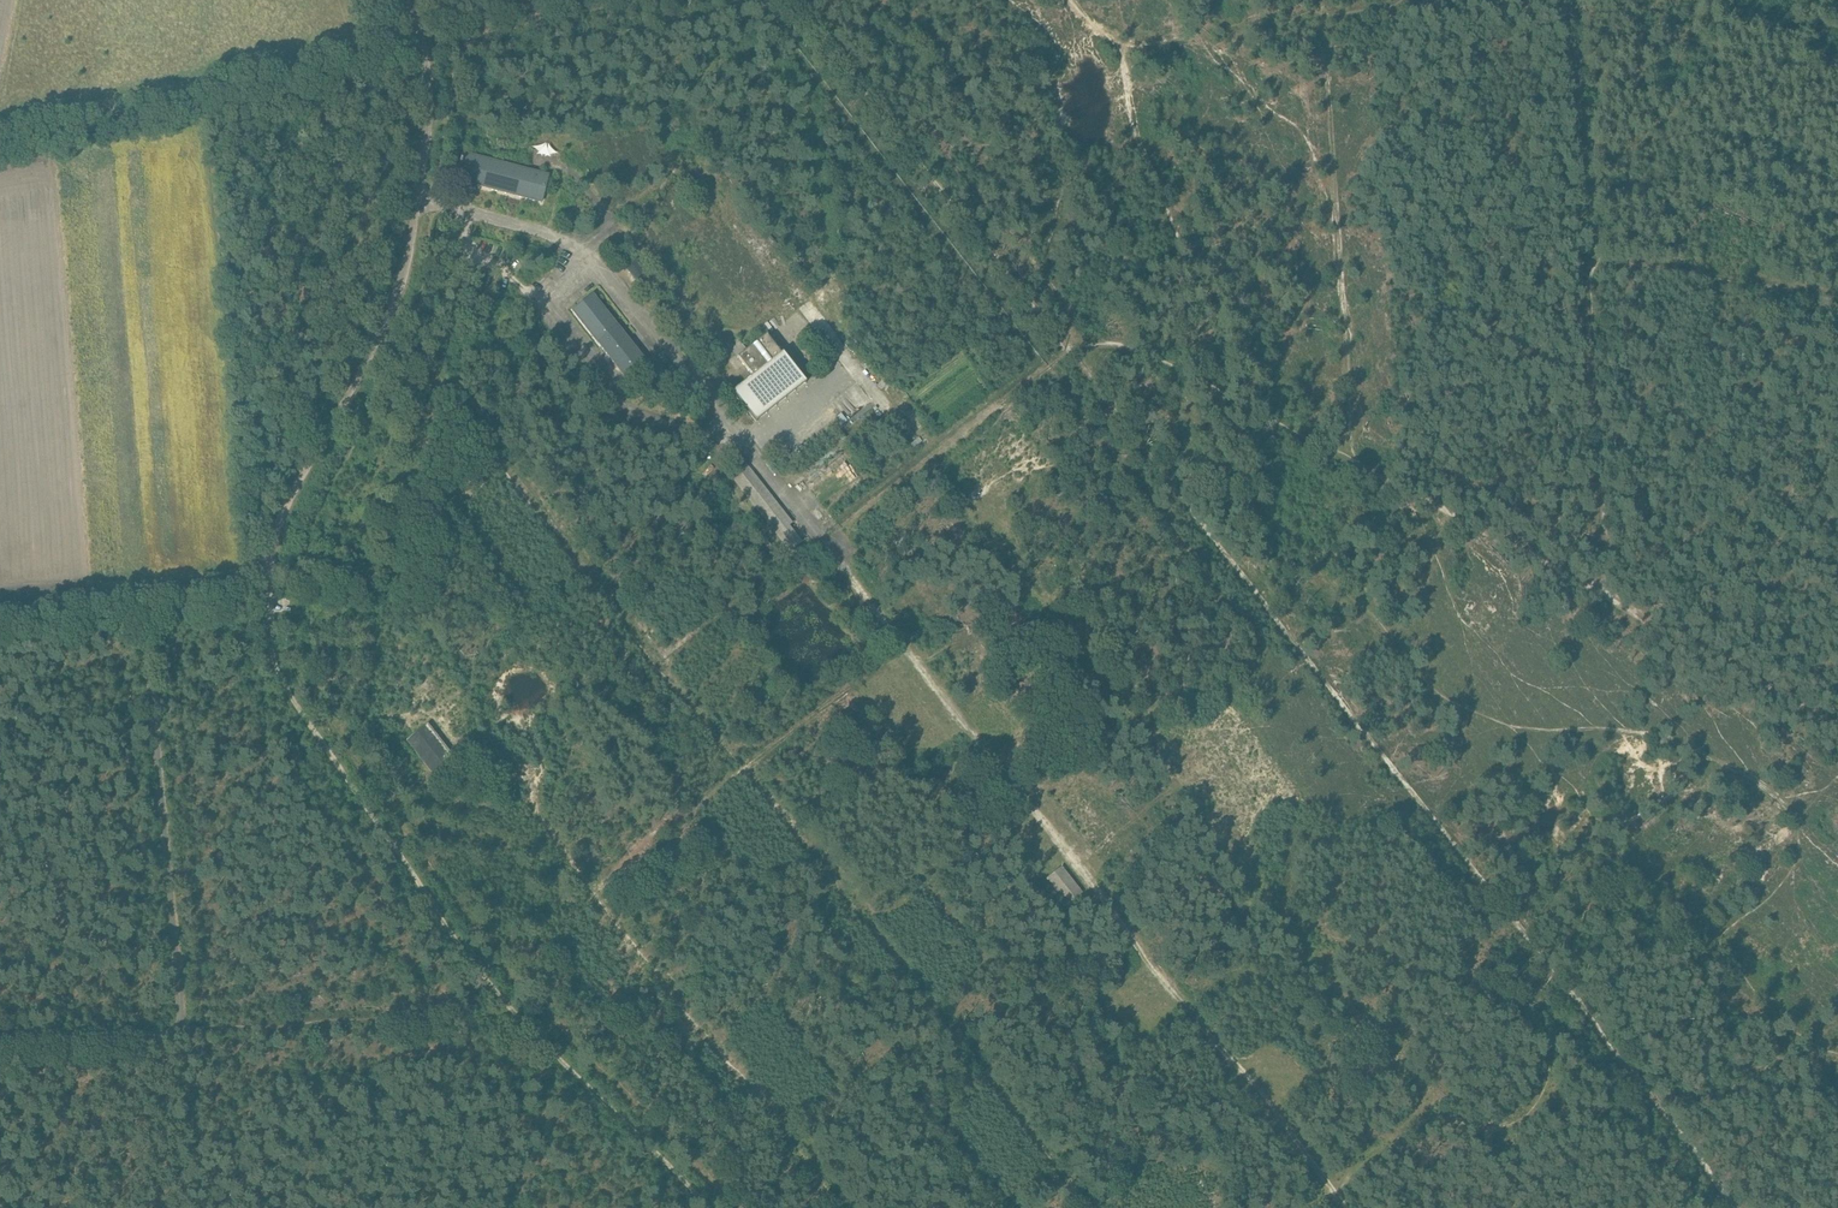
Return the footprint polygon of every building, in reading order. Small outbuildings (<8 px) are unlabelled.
[(457,180),(542,202),(549,175),(464,153),(463,159),(461,159),(460,162),(462,163),(457,180)] [(646,274),(635,260),(626,268),(637,282),(646,274)] [(573,310),(626,378),(646,362),(593,294),(573,310)] [(767,336),(739,358),(753,376),(733,392),(756,422),(806,383),(783,353),(782,354),(767,336)] [(624,381),(619,385),(624,392),(629,388),(624,381)] [(793,521),(747,463),(732,475),(790,549),(802,539),(791,523),(793,521)] [(428,723),(406,740),(430,770),(432,773),(454,756),(452,753),(428,723)] [(1045,876),(1066,904),(1082,892),(1061,864),(1045,876)]
